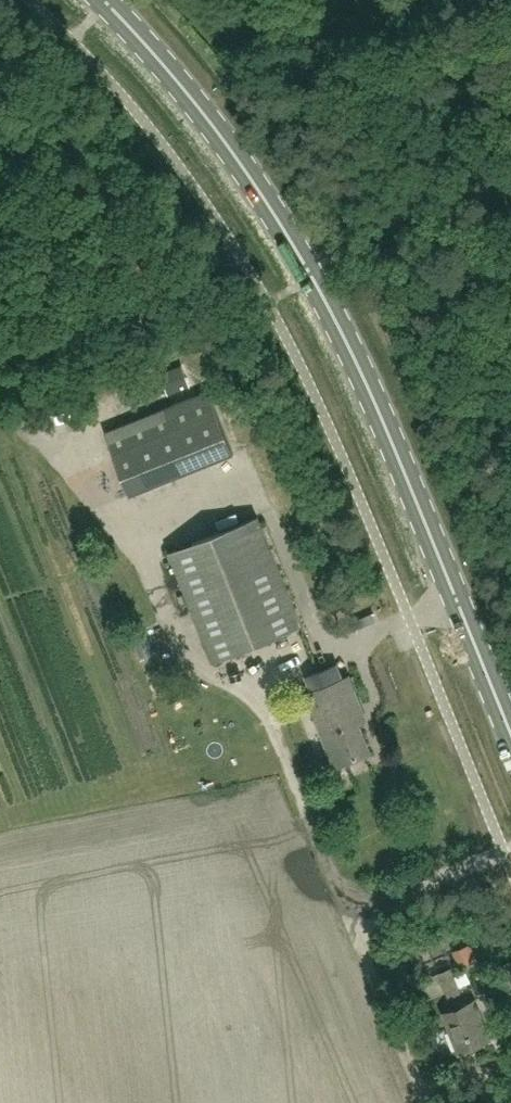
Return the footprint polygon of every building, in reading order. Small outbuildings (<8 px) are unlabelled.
[(132,492),(240,456),(216,384),(108,420),(132,492)] [(211,663),(303,626),(258,516),(168,552),(211,663)] [(345,763),(369,753),(354,715),(362,712),(347,677),(307,694),(332,754),(340,751),(345,763)] [(453,952),(459,967),(478,958),(471,944),(453,952)] [(421,986),(427,999),(470,981),(466,972),(456,977),(452,966),(432,975),(434,979),(421,986)] [(458,1051),(489,1040),(474,1001),(444,1013),(458,1051)]
